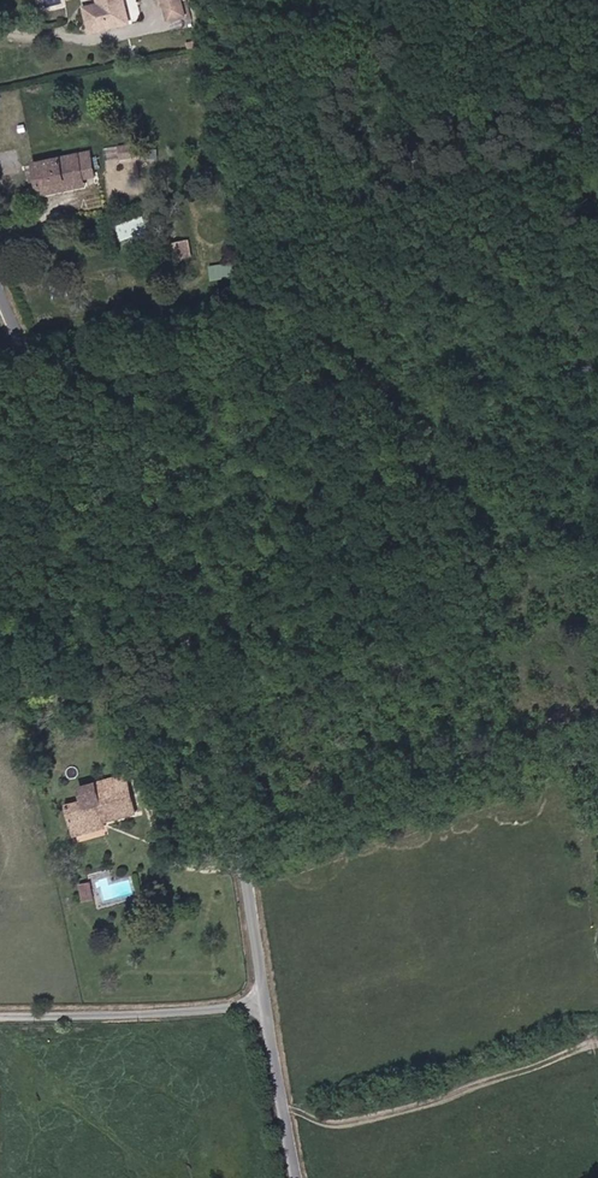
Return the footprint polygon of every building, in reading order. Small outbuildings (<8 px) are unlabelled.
[(129,17),(126,0),(94,0),(86,2),(90,26),(129,17)] [(169,15),(186,11),(184,0),(165,0),(169,15)] [(38,195),(64,189),(63,183),(86,178),(84,171),(97,169),(93,150),(32,163),(38,195)] [(64,189),(88,184),(86,178),(63,183),(64,189)] [(174,240),(178,259),(194,256),(190,237),(174,240)] [(134,789),(130,771),(109,776),(114,794),(134,789)] [(139,808),(134,789),(114,794),(109,776),(84,782),(87,796),(89,803),(73,807),(76,824),(139,808)] [(89,803),(87,796),(71,800),(73,807),(89,803)] [(78,831),(140,816),(139,808),(76,824),(78,831)] [(97,895),(92,878),(82,880),(87,898),(97,895)]
